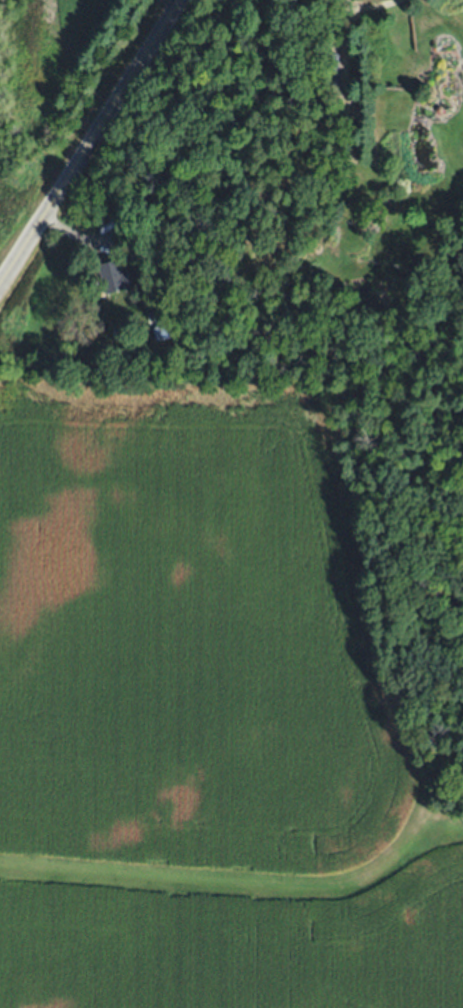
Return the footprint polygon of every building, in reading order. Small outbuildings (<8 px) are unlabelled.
[(98,262),(120,258),(122,273),(131,271),(134,287),(104,293),(98,262)] [(169,337),(159,312),(154,314),(153,311),(146,314),(156,342),(169,337)] [(153,327),(178,321),(181,334),(156,340),(153,327)]
